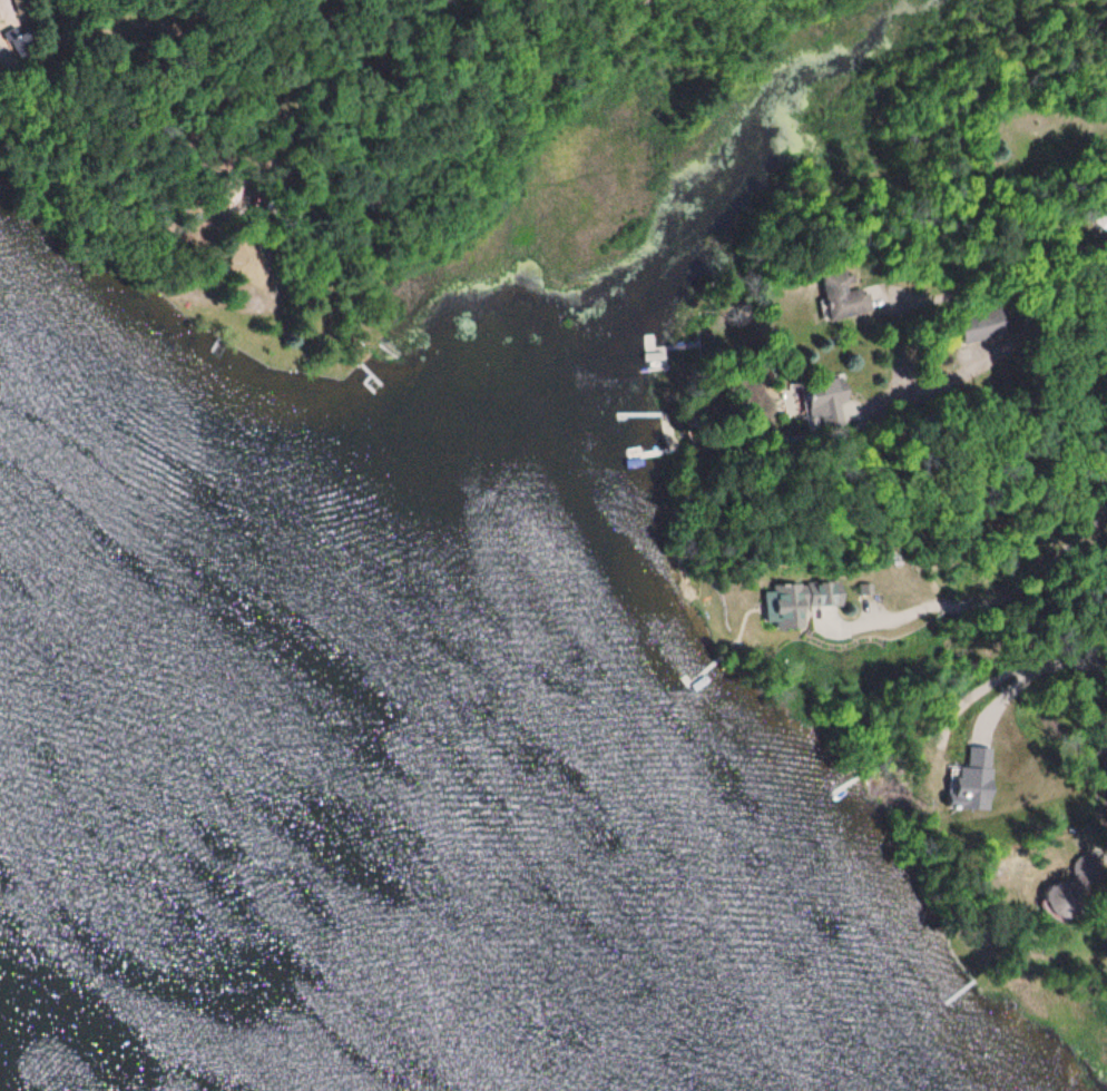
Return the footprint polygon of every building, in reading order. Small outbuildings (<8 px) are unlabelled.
[(19,15),(35,10),(32,0),(14,0),(19,15)] [(16,62),(41,52),(32,29),(7,40),(16,62)] [(1087,223),(1103,236),(1106,231),(1106,199),(1087,223)] [(259,289),(274,257),(238,240),(223,272),(259,289)] [(817,275),(827,322),(871,312),(866,286),(850,289),(846,269),(817,275)] [(963,344),(1005,336),(999,309),(958,318),(963,344)] [(846,390),(836,390),(837,381),(823,380),(822,399),(825,400),(824,411),(845,413),(846,390)] [(764,586),(766,629),(806,627),(805,607),(842,606),(841,592),(833,592),(832,584),(764,586)]
